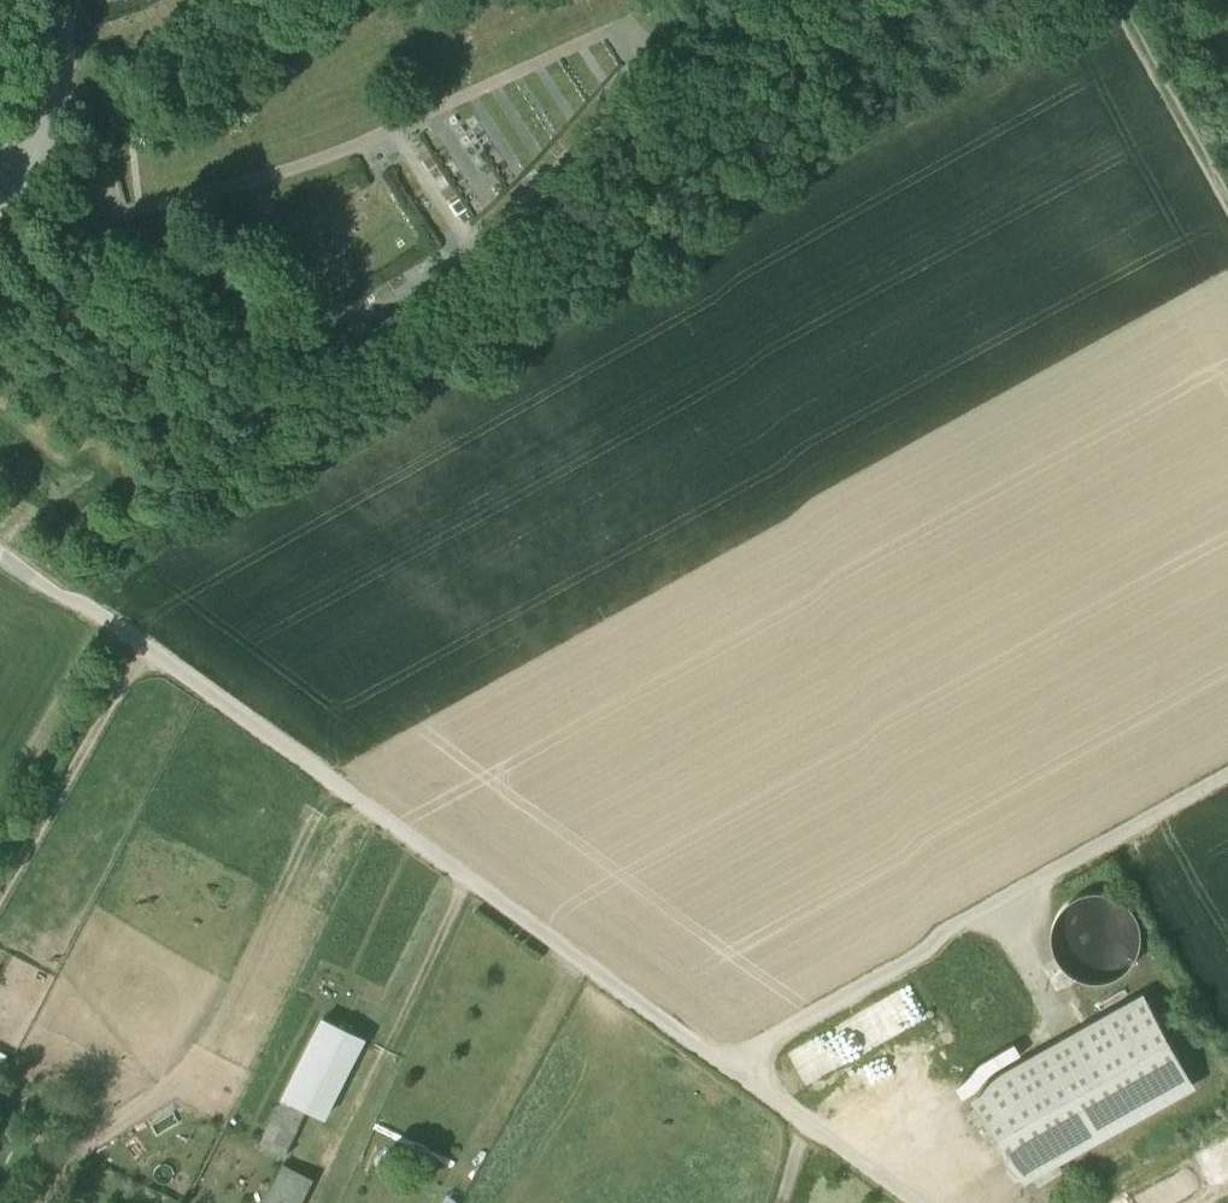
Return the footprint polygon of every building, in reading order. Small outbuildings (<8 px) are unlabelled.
[(1087,962),(1084,980),(1127,987),(1139,913),(1083,904),(1079,928),(1064,926),(1059,957),(1087,962)] [(1143,1005),(974,1100),(1023,1188),(1193,1094),(1143,1005)] [(366,1035),(323,1015),(312,1036),(355,1058),(366,1035)] [(355,1058),(312,1036),(281,1098),(324,1119),(355,1058)] [(310,1182),(281,1168),(264,1202),(299,1202),(310,1182)]
